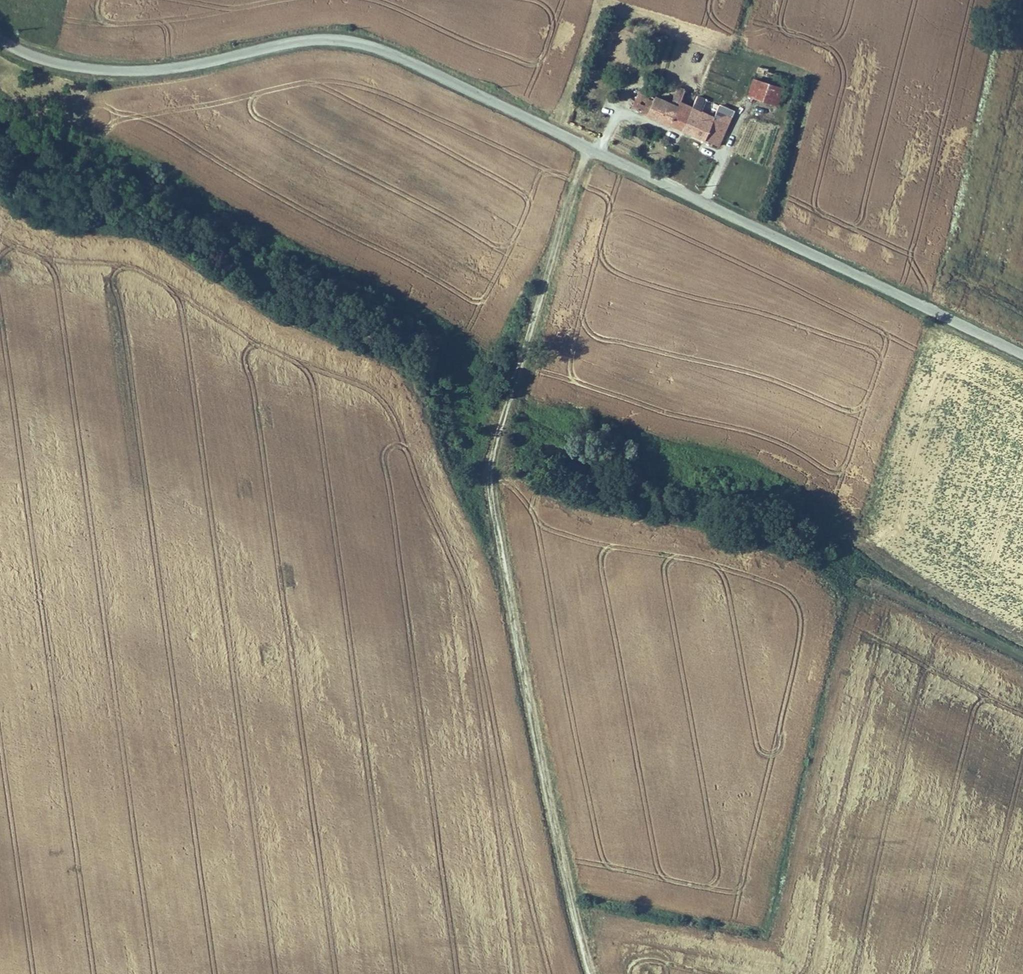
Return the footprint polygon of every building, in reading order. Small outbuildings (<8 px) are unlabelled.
[(778,106),(784,86),(754,76),(747,95),(778,106)] [(680,104),(686,88),(680,85),(673,101),(646,89),(642,97),(644,100),(698,124),(703,114),(680,104)] [(720,103),(686,88),(680,104),(703,114),(713,118),(720,103)] [(694,133),(698,124),(644,100),(642,97),(637,109),(694,133)] [(698,124),(694,133),(705,138),(709,129),(714,119),(713,118),(703,114),(698,124)] [(722,135),(727,124),(714,119),(709,129),(722,135)] [(705,138),(718,144),(722,135),(709,129),(705,138)]
